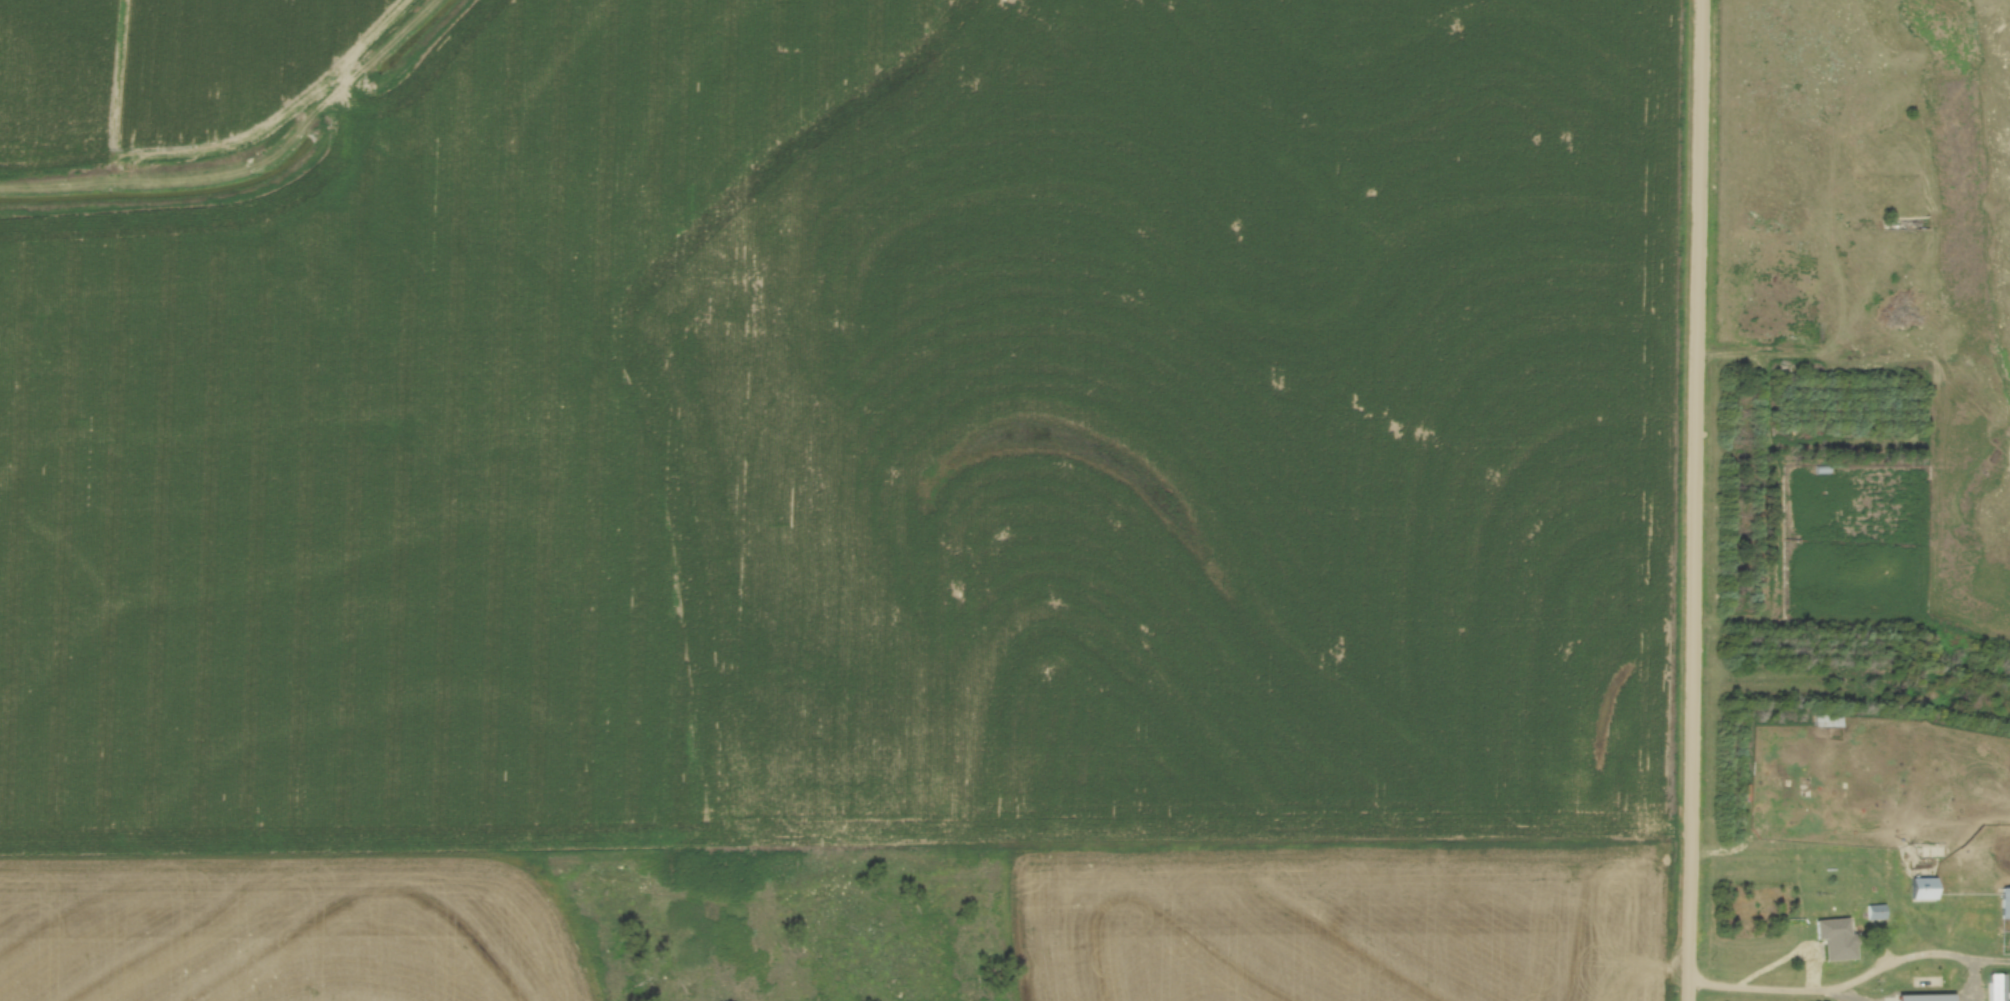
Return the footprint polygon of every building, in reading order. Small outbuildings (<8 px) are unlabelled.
[(1939,877),(1911,878),(1911,901),(1940,900),(1939,877)] [(1886,919),(1886,905),(1869,905),(1869,919),(1886,919)] [(1828,961),(1857,960),(1855,918),(1817,920),(1818,941),(1827,940),(1828,961)] [(2008,974),(1991,974),(1991,1000),(2008,1000),(2008,974)]
